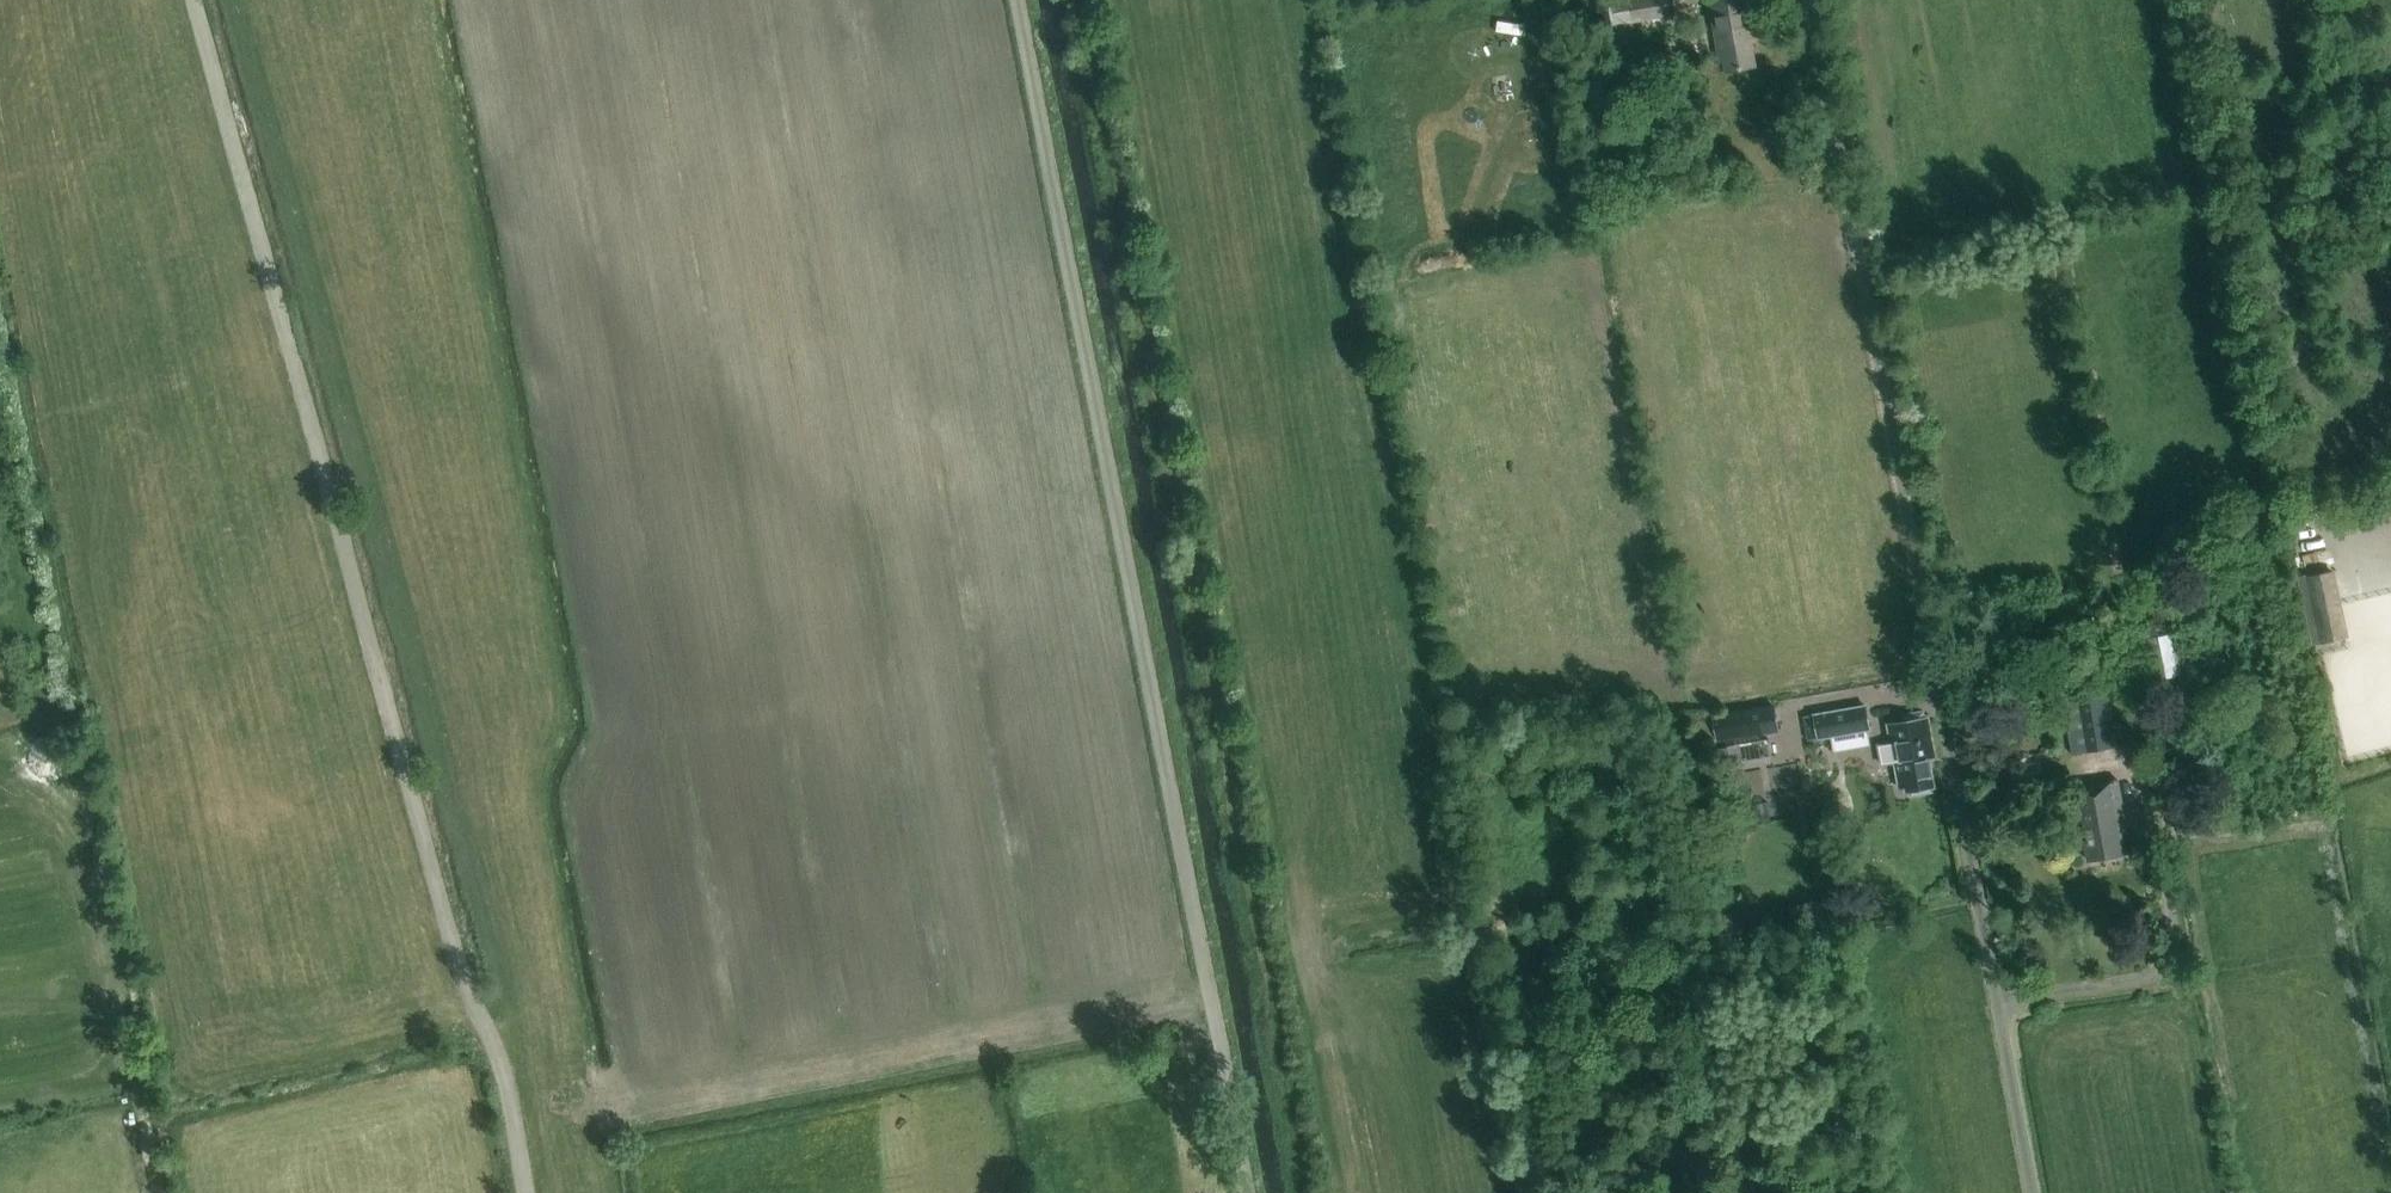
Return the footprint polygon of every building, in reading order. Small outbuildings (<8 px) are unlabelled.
[(1672,14),(1669,0),(1595,0),(1600,26),(1672,14)] [(1729,64),(1730,72),(1763,66),(1757,30),(1759,29),(1754,0),(1713,0),(1724,65),(1729,64)] [(2303,577),(2317,643),(2349,635),(2334,570),(2303,577)] [(2141,639),(2150,681),(2182,675),(2173,632),(2141,639)] [(2111,748),(2103,696),(2063,702),(2071,754),(2111,748)] [(1714,715),(1719,741),(1778,731),(1773,705),(1714,715)] [(1866,705),(1804,716),(1809,741),(1871,731),(1866,705)] [(1910,794),(1932,791),(1931,785),(1934,784),(1929,757),(1935,756),(1928,718),(1924,718),(1922,710),(1903,714),(1904,722),(1888,725),(1891,742),(1878,744),(1882,763),(1894,761),(1899,787),(1905,786),(1906,789),(1909,789),(1910,794)] [(2043,731),(2039,713),(2015,717),(2020,744),(2042,740),(2040,731),(2043,731)] [(2005,756),(2013,797),(2063,787),(2055,746),(2005,756)] [(2123,837),(2128,836),(2119,783),(2069,792),(2074,818),(2077,818),(2080,835),(2083,834),(2088,864),(2127,857),(2123,837)]
